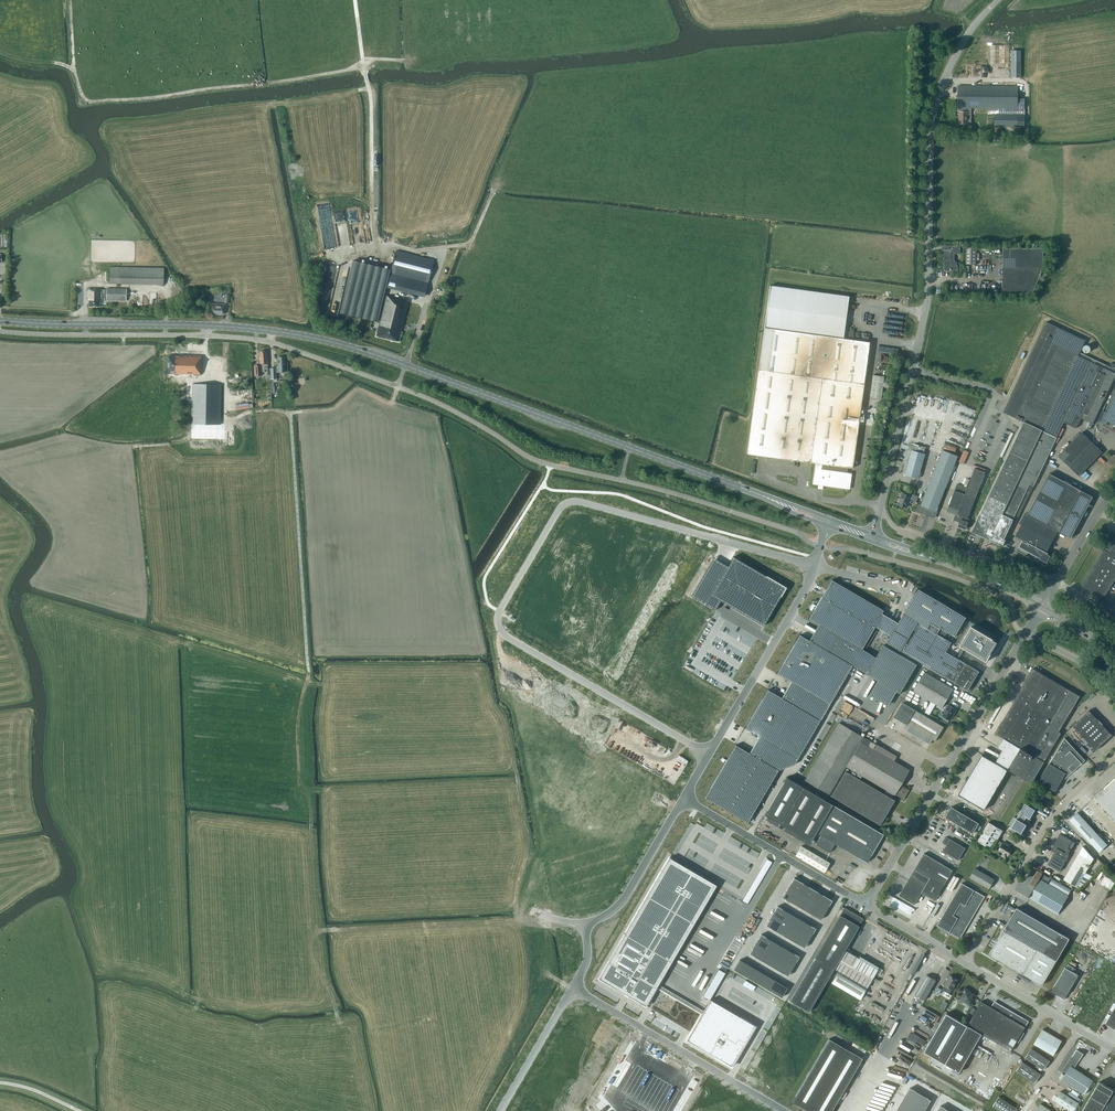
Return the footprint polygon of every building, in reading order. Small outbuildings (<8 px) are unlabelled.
[(958,103),(958,107),(959,107),(959,123),(967,123),(967,122),(971,123),(971,108),(988,108),(994,108),(1017,108),(1018,99),(1018,86),(958,86),(958,103)] [(994,113),(994,127),(1017,127),(1024,127),(1025,108),(1017,108),(994,108),(994,113)] [(954,262),(954,253),(960,253),(960,245),(945,245),(945,269),(946,270),(956,270),(957,269),(957,266),(956,265),(956,263),(955,262),(954,262)] [(966,264),(976,264),(977,248),(966,247),(966,264)] [(1003,293),(1033,293),(1043,268),(1043,248),(1003,248),(1003,293)] [(396,251),(390,273),(423,281),(419,295),(425,296),(434,261),(396,251)] [(377,321),(390,269),(353,260),(340,313),(377,321)] [(110,283),(164,285),(164,268),(110,267),(110,283)] [(822,485),(849,489),(852,473),(846,472),(847,467),(852,468),(870,342),(843,338),(849,296),(770,285),(747,454),(815,463),(812,484),(819,485),(819,487),(821,488),(822,485)] [(89,289),(88,300),(89,300),(89,306),(100,307),(100,300),(101,300),(101,290),(101,289),(89,289)] [(101,290),(101,300),(106,300),(126,301),(127,289),(107,289),(107,290),(101,290)] [(408,302),(386,296),(376,336),(399,342),(400,336),(401,336),(402,332),(401,331),(408,302)] [(211,313),(224,314),(225,304),(212,303),(211,313)] [(1024,422),(972,532),(1003,546),(1013,524),(1015,525),(1030,492),(1031,492),(1064,423),(1076,428),(1081,418),(1090,422),(1087,428),(1090,430),(1114,377),(1114,369),(1114,368),(1114,364),(1111,363),(1110,365),(1113,367),(1112,368),(1080,352),(1085,340),(1046,322),(1003,412),(1015,418),(1017,419),(1024,422)] [(267,363),(268,363),(268,359),(267,359),(266,351),(260,351),(260,356),(259,356),(259,364),(260,364),(260,365),(254,366),(255,376),(261,375),(261,372),(264,372),(264,369),(268,368),(267,363)] [(202,367),(202,356),(169,355),(169,356),(168,356),(168,373),(175,374),(175,375),(200,375),(201,367),(202,367)] [(276,364),(276,368),(276,369),(278,369),(279,372),(286,372),(286,371),(287,371),(287,362),(285,362),(285,357),(278,357),(278,364),(276,364)] [(869,397),(881,398),(884,377),(872,375),(869,397)] [(192,384),(192,424),(220,424),(221,385),(192,384)] [(1114,425),(1114,393),(1106,412),(1103,419),(1114,425)] [(1059,456),(1079,476),(1102,451),(1091,441),(1081,432),(1072,441),(1059,456)] [(958,455),(955,454),(957,447),(946,443),(943,450),(943,449),(921,505),(919,505),(917,510),(929,515),(935,517),(938,512),(937,511),(958,455)] [(912,450),(905,474),(918,478),(925,454),(912,450)] [(957,484),(947,511),(955,514),(953,520),(959,522),(958,526),(965,529),(969,519),(968,518),(985,472),(974,468),(967,487),(957,484)] [(1047,552),(1058,531),(1071,538),(1093,497),(1049,473),(1016,536),(1024,540),(1023,541),(1019,547),(1020,547),(1018,551),(1027,555),(1028,552),(1036,556),(1034,559),(1042,564),(1044,561),(1047,562),(1050,556),(1047,554),(1048,553),(1047,552)] [(918,496),(909,493),(908,495),(903,493),(899,504),(907,507),(909,502),(911,503),(912,501),(916,502),(918,496)] [(1103,599),(1114,579),(1114,541),(1114,542),(1112,540),(1105,550),(1104,550),(1081,586),(1103,599)] [(708,567),(691,596),(715,610),(721,600),(764,625),(786,587),(733,556),(722,575),(708,567)] [(898,622),(882,613),(884,610),(831,580),(826,589),(822,595),(809,618),(824,627),(862,649),(875,626),(890,635),(894,630),(898,622)] [(886,642),(901,650),(925,665),(968,690),(979,671),(958,659),(956,658),(946,652),(952,642),(955,636),(967,617),(919,589),(907,608),(904,614),(903,613),(898,622),(894,630),(890,635),(886,642)] [(971,626),(960,646),(964,648),(957,658),(960,660),(966,649),(986,661),(998,642),(971,626)] [(829,704),(830,704),(852,665),(900,693),(917,664),(883,645),(876,657),(862,649),(824,627),(814,643),(800,635),(777,673),(791,681),(829,704)] [(1008,769),(1031,783),(1061,733),(1059,732),(1080,696),(1033,668),(1023,686),(1002,722),(1001,722),(995,733),(1004,738),(998,747),(1003,750),(995,762),(982,754),(958,794),(984,809),(1008,769)] [(914,691),(942,708),(953,689),(925,672),(914,691)] [(829,704),(791,681),(782,697),(768,689),(745,728),(759,736),(798,758),(820,720),(829,704)] [(909,727),(907,730),(930,744),(933,739),(936,741),(944,727),(903,702),(894,717),(907,724),(906,725),(909,727)] [(945,716),(950,720),(956,710),(949,706),(944,713),(941,712),(939,716),(944,719),(945,716)] [(1096,750),(1112,735),(1089,710),(1073,726),(1096,750)] [(846,767),(863,737),(839,723),(805,781),(829,795),(846,767)] [(794,764),(798,758),(759,736),(749,753),(735,745),(705,798),(748,823),(778,770),(794,764)] [(903,799),(909,790),(900,785),(909,770),(873,748),(875,744),(863,737),(846,767),(851,770),(862,776),(886,790),(890,792),(894,795),(895,794),(903,799)] [(1070,744),(1064,738),(1039,781),(1055,791),(1062,779),(1063,780),(1069,775),(1085,760),(1070,744)] [(890,792),(886,790),(884,794),(860,780),(862,776),(851,770),(849,774),(845,771),(831,796),(880,824),(894,800),(887,796),(890,792)] [(1114,819),(1114,777),(1094,797),(1109,813),(1114,819)] [(786,778),(765,815),(811,842),(816,833),(821,836),(815,845),(830,853),(835,844),(867,862),(883,834),(832,805),(802,786),(786,778)] [(1036,810),(1025,804),(1020,813),(1017,818),(1026,824),(1030,818),(1031,819),(1036,810)] [(951,806),(949,810),(947,812),(948,813),(945,817),(973,833),(979,823),(951,806)] [(1078,812),(1069,820),(1099,853),(1107,845),(1078,812)] [(1026,824),(1017,818),(1012,827),(1022,833),(1027,824),(1026,824)] [(977,841),(992,849),(1003,830),(988,822),(977,841)] [(1065,852),(1072,841),(1060,834),(1051,850),(1054,852),(1048,864),(1060,871),(1069,854),(1065,852)] [(943,843),(946,845),(943,851),(958,860),(965,848),(950,839),(946,837),(943,843)] [(1002,856),(1006,858),(1008,855),(1012,849),(1003,843),(999,850),(1004,853),(1002,856)] [(801,846),(795,856),(824,873),(830,863),(801,846)] [(1092,860),(1079,852),(1064,879),(1077,886),(1092,860)] [(924,853),(906,883),(899,895),(914,904),(921,892),(935,900),(953,870),(924,853)] [(669,857),(598,978),(622,992),(622,993),(623,992),(625,993),(624,994),(625,993),(629,996),(628,997),(629,996),(631,997),(630,998),(631,998),(631,997),(646,1006),(646,1005),(656,988),(657,988),(656,987),(657,986),(658,985),(716,885),(669,858),(670,857),(669,857)] [(970,877),(989,889),(995,879),(975,868),(970,877)] [(1029,897),(1057,914),(1068,895),(1047,883),(1050,878),(1038,871),(1031,883),(1035,886),(1029,897)] [(1101,871),(1097,878),(1110,886),(1113,881),(1105,876),(1106,874),(1101,871)] [(832,901),(832,900),(822,894),(822,895),(818,892),(817,892),(813,890),(813,889),(812,889),(809,887),(808,886),(804,884),(794,878),(793,878),(794,878),(792,882),(791,882),(791,883),(789,887),(788,887),(788,888),(786,892),(783,897),(793,903),(797,905),(796,905),(807,911),(811,913),(821,919),(824,914),(826,910),(827,909),(826,909),(829,905),(830,904),(829,904),(832,901)] [(938,925),(960,938),(984,896),(962,883),(938,925)] [(769,920),(766,925),(776,931),(780,933),(781,934),(785,936),(786,937),(786,936),(790,939),(791,939),(794,941),(794,942),(804,948),(808,942),(807,942),(810,938),(810,937),(812,933),(813,934),(816,928),(806,922),(805,923),(802,920),(801,920),(797,918),(797,917),(796,917),(792,915),(791,914),(787,912),(788,912),(777,906),(774,911),(772,915),(771,916),(772,916),(769,920)] [(1017,907),(989,955),(1022,975),(1023,974),(1042,985),(1059,955),(1070,937),(1017,907)] [(844,908),(840,915),(789,1001),(808,1012),(834,969),(866,989),(878,969),(845,950),(863,920),(854,915),(855,914),(844,908)] [(753,948),(750,953),(760,959),(764,961),(763,961),(764,962),(765,962),(768,964),(769,965),(773,967),(774,968),(774,967),(778,970),(788,976),(791,970),(793,966),(793,967),(794,966),(794,965),(796,962),(799,956),(789,951),(785,949),(785,948),(784,948),(780,946),(780,945),(779,945),(776,943),(775,942),(771,940),(761,934),(758,939),(756,943),(755,943),(755,944),(753,948)] [(740,959),(734,969),(782,997),(787,987),(782,984),(778,982),(777,981),(777,982),(773,979),(774,979),(773,979),(772,979),(769,977),(769,976),(768,976),(764,974),(763,973),(759,971),(758,970),(754,968),(755,968),(754,967),(753,968),(750,965),(749,965),(745,963),(745,962),(740,959)] [(1078,975),(1072,971),(1074,967),(1068,964),(1066,968),(1065,967),(1051,991),(1064,999),(1078,975)] [(866,989),(838,972),(831,983),(860,999),(866,989)] [(936,981),(927,975),(915,994),(925,1000),(936,981)] [(952,990),(958,980),(950,975),(942,989),(950,994),(952,990)] [(701,1014),(686,1041),(732,1068),(756,1026),(710,999),(702,1013),(657,986),(656,987),(657,988),(701,1014)] [(965,987),(962,992),(963,993),(960,998),(964,1000),(963,1002),(970,1006),(974,999),(972,998),(974,994),(969,991),(970,990),(965,987)] [(993,1005),(991,1007),(982,1002),(977,1010),(973,1017),(968,1025),(947,1013),(924,1051),(960,1072),(980,1037),(984,1040),(986,1037),(1011,1052),(1028,1022),(1014,1013),(998,1004),(997,1004),(996,1004),(995,1004),(994,1004),(993,1005)] [(968,1014),(973,1017),(977,1010),(972,1007),(968,1014)] [(1106,1023),(1114,1028),(1114,1007),(1106,1023)] [(937,1015),(926,1008),(922,1014),(934,1021),(937,1015)] [(688,1021),(685,1027),(690,1030),(694,1024),(688,1021)] [(1034,1044),(1053,1055),(1062,1041),(1042,1029),(1034,1044)] [(808,1110),(831,1110),(862,1058),(828,1040),(792,1102),(808,1110)] [(1025,1058),(1043,1070),(1049,1061),(1031,1048),(1025,1058)] [(1066,1071),(1061,1080),(1084,1095),(1093,1081),(1074,1068),(1083,1054),(1076,1049),(1063,1070),(1066,1071)] [(1022,1062),(1016,1071),(1035,1083),(1041,1074),(1022,1062)] [(1082,1110),(1114,1110),(1114,1087),(1101,1079),(1082,1110)] [(932,1100),(911,1087),(896,1110),(925,1110),(932,1100)] [(1071,1110),(1074,1110),(1079,1103),(1060,1091),(1054,1101),(1071,1110)] [(999,1097),(993,1106),(1000,1110),(1017,1110),(1018,1109),(999,1097)] [(596,1106),(601,1110),(609,1110),(601,1101),(596,1106)]
